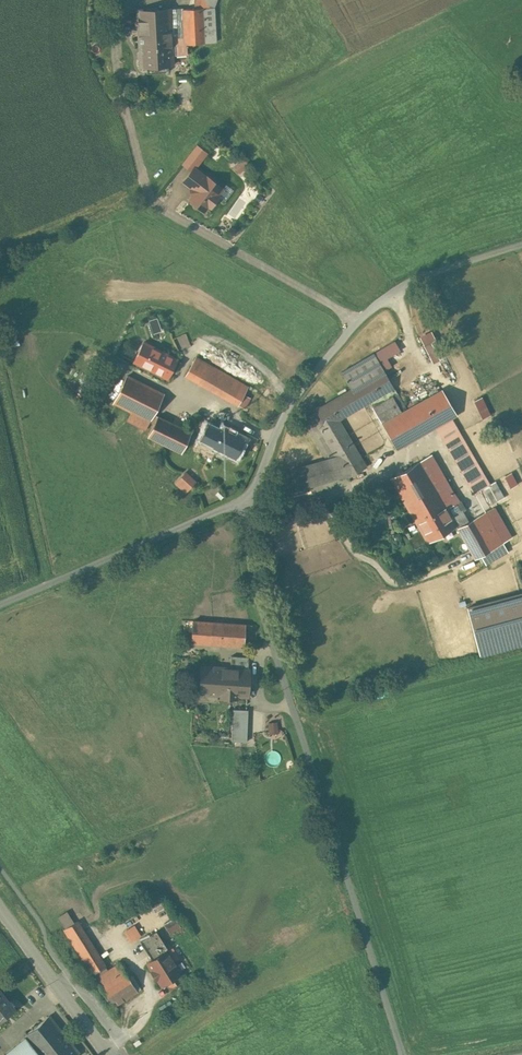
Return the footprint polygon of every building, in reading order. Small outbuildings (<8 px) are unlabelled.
[(194,8),(203,7),(205,42),(215,42),(213,5),(215,0),(193,0),(193,1),(194,8)] [(182,8),(183,30),(183,44),(205,42),(203,7),(194,8),(182,8)] [(182,8),(175,9),(175,16),(170,16),(171,30),(183,30),(182,8)] [(175,9),(136,10),(139,66),(172,64),(171,44),(171,30),(170,16),(175,16),(175,9)] [(183,30),(171,30),(171,44),(183,44),(183,30)] [(206,152),(197,145),(184,162),(193,168),(206,152)] [(250,166),(243,158),(234,167),(242,174),(250,166)] [(206,177),(193,168),(184,181),(194,189),(194,194),(190,199),(204,209),(207,205),(211,207),(218,196),(215,194),(220,187),(214,183),(216,180),(207,174),(206,177)] [(426,344),(435,361),(444,356),(436,339),(426,344)] [(176,359),(143,343),(134,361),(167,378),(176,359)] [(341,372),(351,389),(384,370),(374,353),(341,372)] [(194,380),(195,381),(196,379),(205,363),(195,358),(185,375),(186,376),(187,375),(195,379),(194,380)] [(247,387),(205,363),(196,379),(195,381),(238,405),(247,387)] [(317,411),(303,419),(327,459),(338,477),(347,475),(348,477),(366,466),(339,421),(339,419),(369,401),(394,387),(384,370),(351,389),(316,409),(317,411)] [(150,421),(154,423),(157,416),(153,414),(163,394),(126,376),(113,402),(132,411),(140,416),(150,421)] [(394,387),(369,401),(382,423),(406,409),(394,387)] [(406,409),(382,423),(397,449),(436,427),(451,418),(457,414),(442,389),(406,409)] [(485,417),(493,413),(484,395),(476,399),(485,417)] [(127,420),(136,424),(140,416),(132,411),(127,420)] [(146,429),(150,421),(140,416),(136,424),(146,429)] [(154,423),(148,436),(165,444),(181,452),(191,432),(157,416),(154,423)] [(451,418),(436,427),(474,494),(490,485),(489,484),(451,418)] [(220,431),(206,424),(200,438),(213,445),(213,446),(235,457),(244,438),(222,427),(220,431)] [(213,445),(200,438),(197,445),(198,447),(208,452),(210,451),(213,446),(213,445)] [(440,497),(451,491),(430,455),(419,461),(440,497)] [(296,489),(338,477),(327,459),(290,469),(296,489)] [(456,525),(456,524),(447,508),(440,497),(419,461),(390,477),(418,525),(427,542),(456,525)] [(513,471),(506,475),(512,486),(520,482),(513,471)] [(194,482),(185,473),(176,483),(185,492),(194,482)] [(495,481),(489,484),(490,485),(474,494),(485,512),(493,508),(491,504),(504,497),(495,481)] [(451,491),(440,497),(447,508),(458,502),(451,491)] [(493,508),(485,512),(502,542),(511,537),(494,507),(493,508)] [(502,542),(485,512),(475,518),(475,517),(458,527),(456,524),(456,525),(458,529),(458,528),(475,558),(502,542)] [(415,548),(427,542),(418,525),(405,532),(415,548)] [(468,607),(480,654),(521,643),(521,593),(468,607)] [(211,622),(192,620),(191,642),(210,644),(211,622)] [(245,624),(211,622),(210,644),(244,646),(245,624)] [(231,656),(230,667),(248,669),(248,657),(231,656)] [(230,667),(201,665),(199,693),(248,697),(248,669),(230,667)] [(247,709),(234,709),(232,737),(246,738),(247,709)] [(279,720),(270,720),(270,733),(279,733),(279,720)] [(65,924),(74,919),(69,910),(60,915),(65,924)] [(172,932),(182,925),(176,916),(166,922),(172,932)] [(75,923),(64,929),(92,974),(105,965),(82,928),(78,921),(75,923)] [(136,923),(125,930),(132,941),(143,934),(136,923)] [(167,951),(167,952),(169,951),(156,931),(140,941),(152,960),(167,951)] [(167,952),(167,951),(152,960),(147,963),(152,970),(151,971),(156,978),(157,977),(161,984),(180,972),(167,952)] [(119,963),(95,978),(112,1006),(137,991),(128,977),(119,963)] [(132,975),(128,977),(137,991),(141,989),(132,975)] [(14,1008),(0,990),(0,1020),(14,1008)] [(27,1036),(42,1054),(74,1054),(78,1052),(49,1015),(25,1034),(27,1036)] [(3,1054),(42,1054),(27,1036),(25,1037),(3,1054)]
